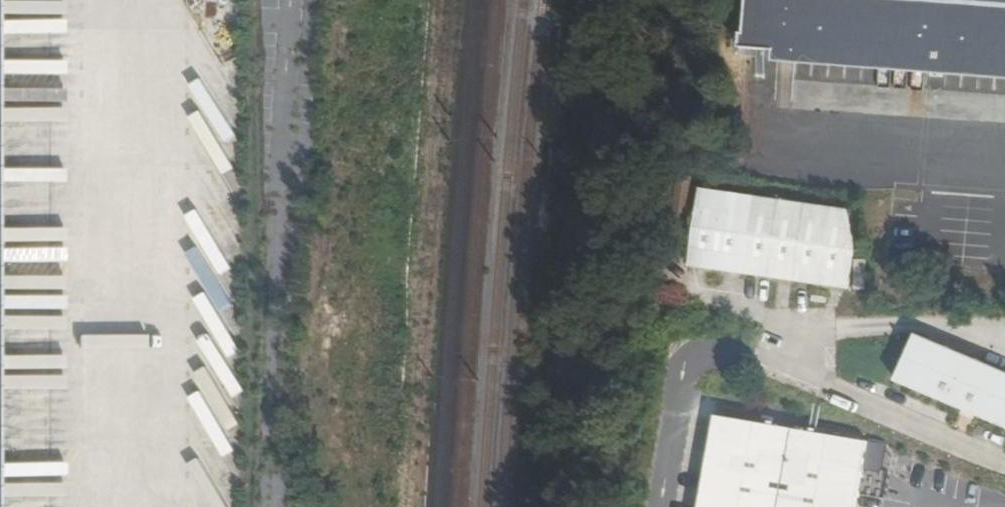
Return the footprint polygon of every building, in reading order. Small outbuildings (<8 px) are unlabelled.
[(748,35),(744,35),(743,49),(777,52),(776,64),(1004,80),(1004,0),(750,0),(748,35)] [(852,292),(855,251),(850,211),(697,192),(687,274),(852,292)] [(1004,429),(1004,372),(915,338),(897,385),(1004,429)] [(871,442),(712,418),(698,506),(861,506),(871,442)]
